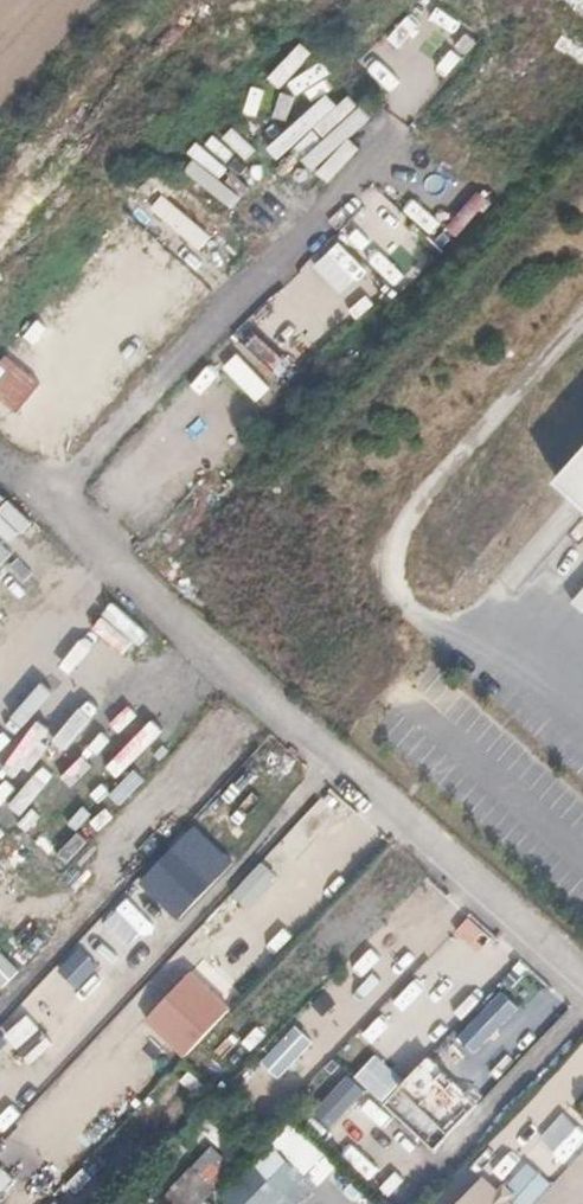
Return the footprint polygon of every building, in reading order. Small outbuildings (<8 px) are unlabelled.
[(176,161),(210,192),(232,168),(198,137),(176,161)] [(323,198),(338,170),(326,163),(310,191),(323,198)] [(390,163),(366,185),(377,197),(402,175),(390,163)] [(360,235),(388,212),(379,201),(351,224),(360,235)] [(294,318),(312,298),(302,288),(283,308),(294,318)] [(277,369),(287,355),(258,334),(248,348),(277,369)] [(42,384),(9,353),(0,362),(0,399),(15,413),(42,384)] [(560,478),(582,499),(582,453),(560,478)] [(13,552),(0,540),(0,566),(13,552)] [(233,860),(193,829),(137,884),(180,922),(233,860)] [(60,878),(32,844),(10,862),(41,892),(60,878)] [(470,915),(456,932),(479,951),(493,934),(470,915)] [(77,946),(58,969),(81,988),(100,965),(77,946)] [(240,1016),(182,966),(135,1019),(185,1062),(240,1016)] [(39,1024),(78,996),(60,970),(20,998),(39,1024)] [(26,1011),(0,1035),(0,1037),(30,1067),(55,1046),(26,1011)] [(261,1060),(281,1079),(316,1043),(296,1024),(261,1060)] [(417,1131),(476,1074),(447,1045),(408,1083),(378,1053),(359,1072),(417,1131)] [(134,1097),(141,1073),(79,1055),(68,1096),(110,1108),(114,1092),(134,1097)] [(534,1130),(563,1165),(582,1148),(582,1128),(551,1088),(506,1125),(520,1142),(534,1130)] [(0,1112),(0,1134),(19,1117),(9,1105),(0,1112)] [(327,1122),(317,1133),(343,1156),(352,1145),(327,1122)] [(270,1147),(217,1203),(291,1203),(312,1185),(270,1147)] [(481,1170),(448,1203),(542,1203),(561,1185),(525,1152),(498,1184),(481,1170)] [(217,1186),(230,1170),(211,1155),(198,1170),(217,1186)] [(2,1201),(17,1176),(0,1166),(0,1200),(2,1201)] [(160,1198),(165,1203),(197,1203),(199,1202),(179,1180),(160,1198)]
